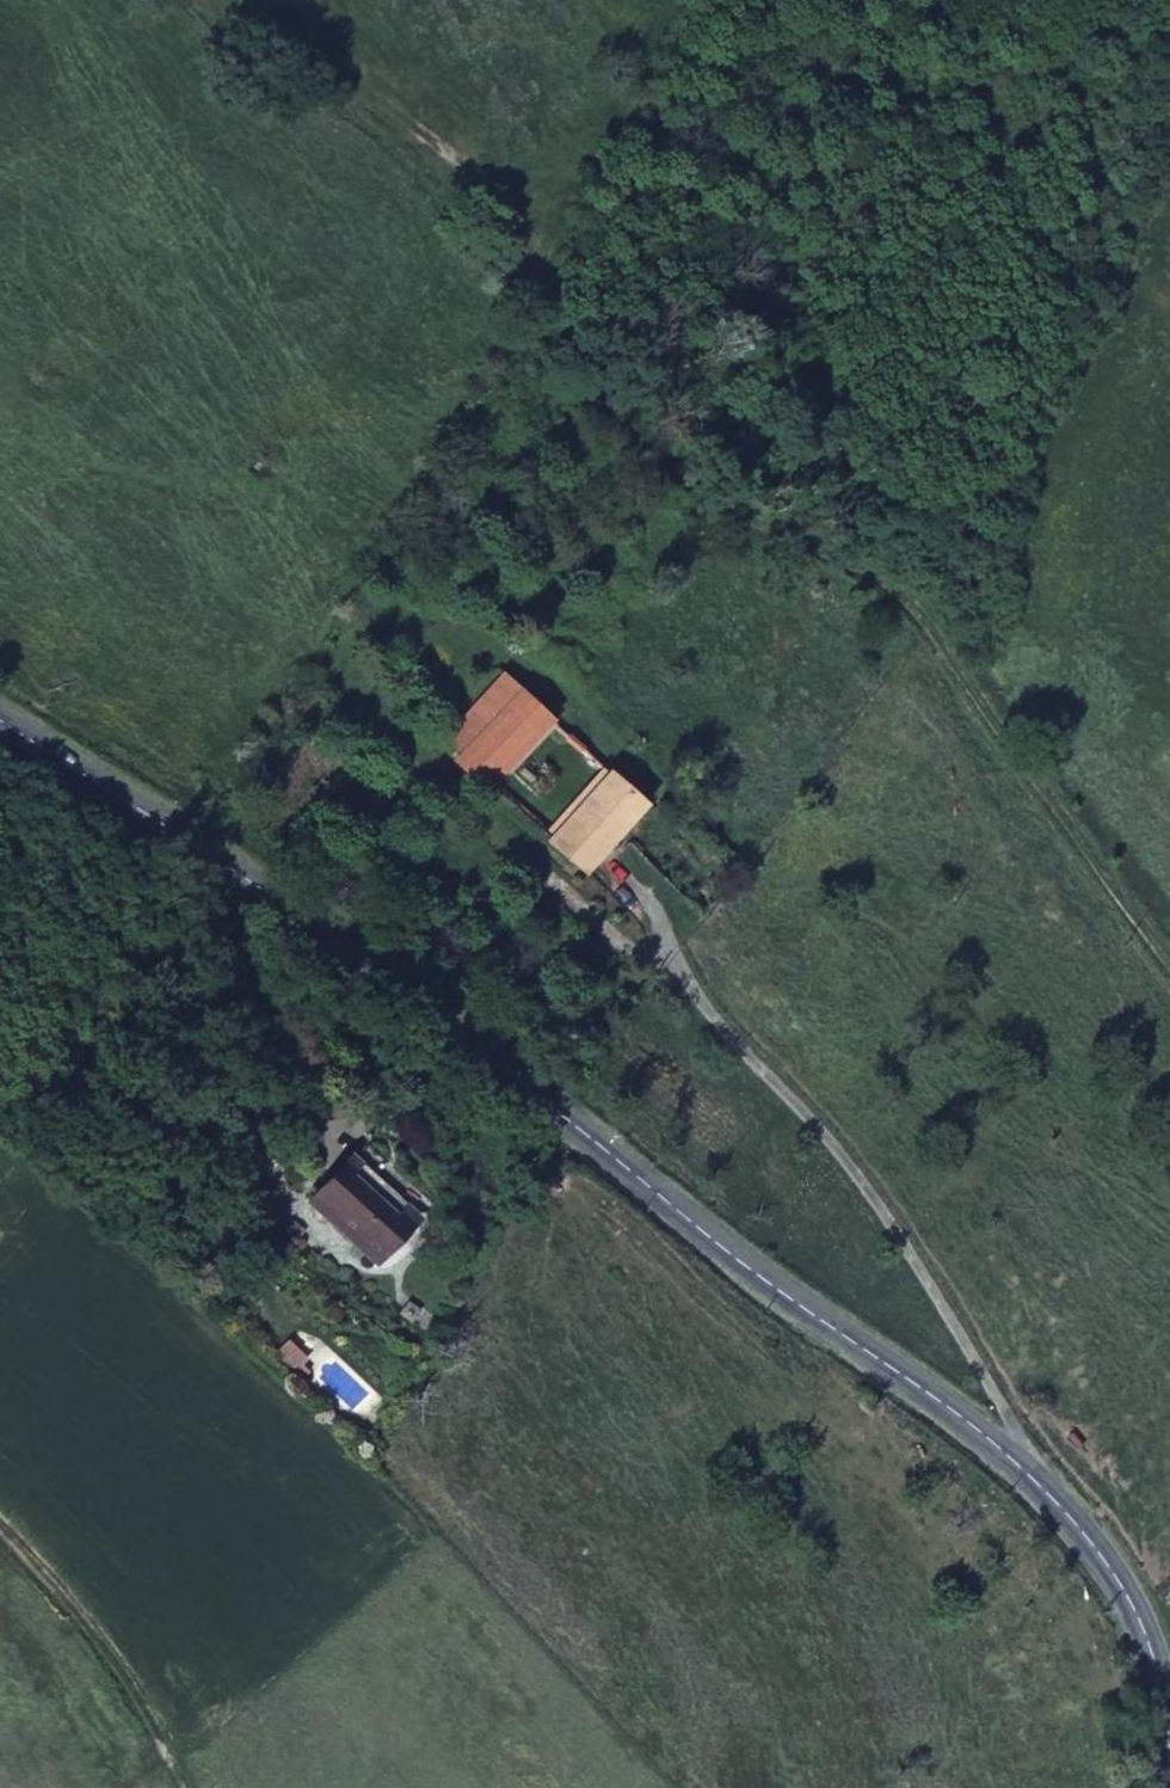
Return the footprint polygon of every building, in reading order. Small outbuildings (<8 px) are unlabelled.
[(434,741),(490,791),(548,727),(527,708),(541,678),(511,658),(434,741)] [(583,876),(641,808),(605,777),(547,843),(583,876)] [(349,1162),(309,1204),(373,1265),(407,1227),(367,1189),(373,1184),(349,1162)] [(270,1348),(288,1364),(296,1356),(299,1352),(281,1335),(270,1348)] [(296,1356),(288,1364),(296,1372),(304,1363),(296,1356)]
